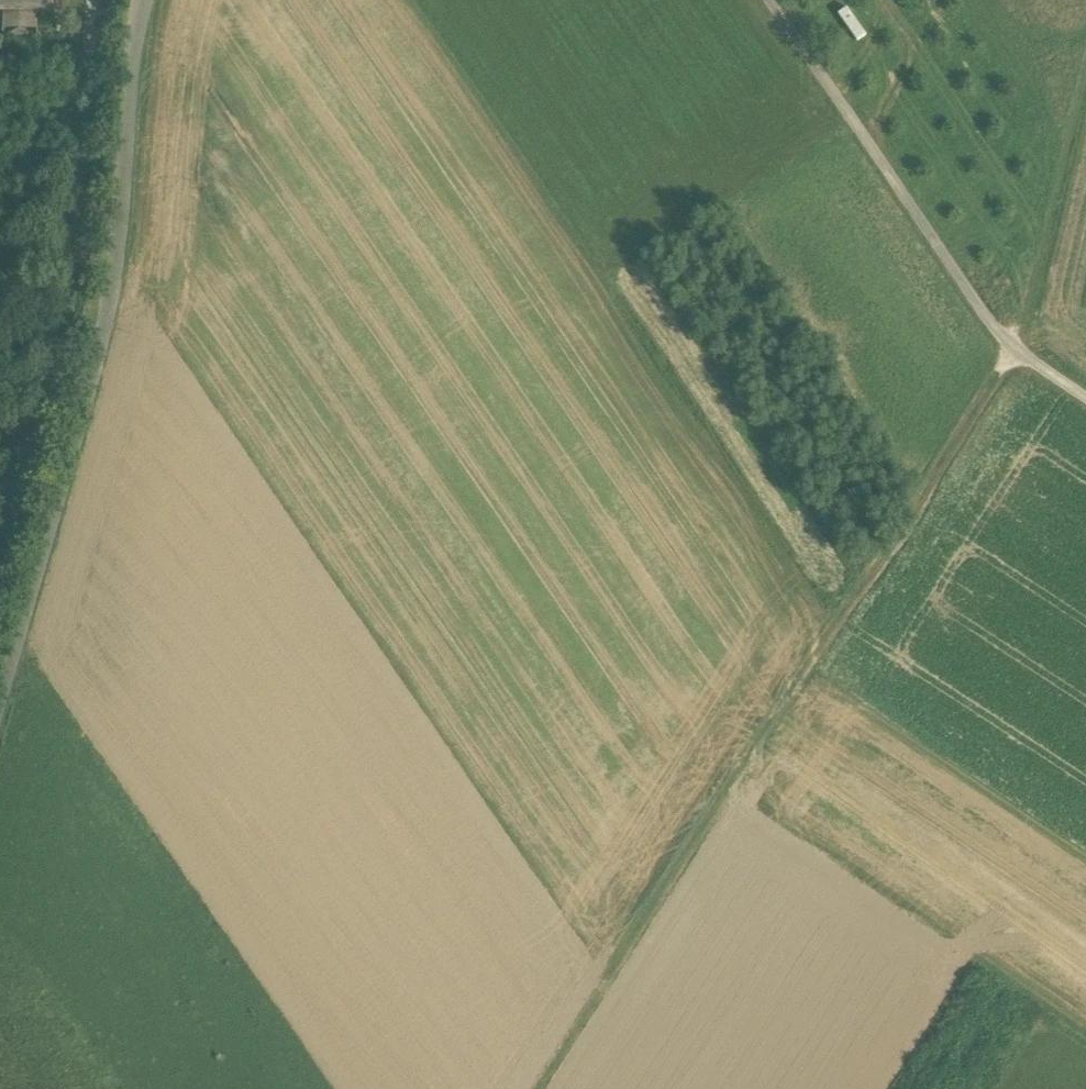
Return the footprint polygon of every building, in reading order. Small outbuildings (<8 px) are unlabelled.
[(3,12),(3,30),(37,30),(38,12),(63,13),(63,0),(0,0),(0,12),(3,12)]
